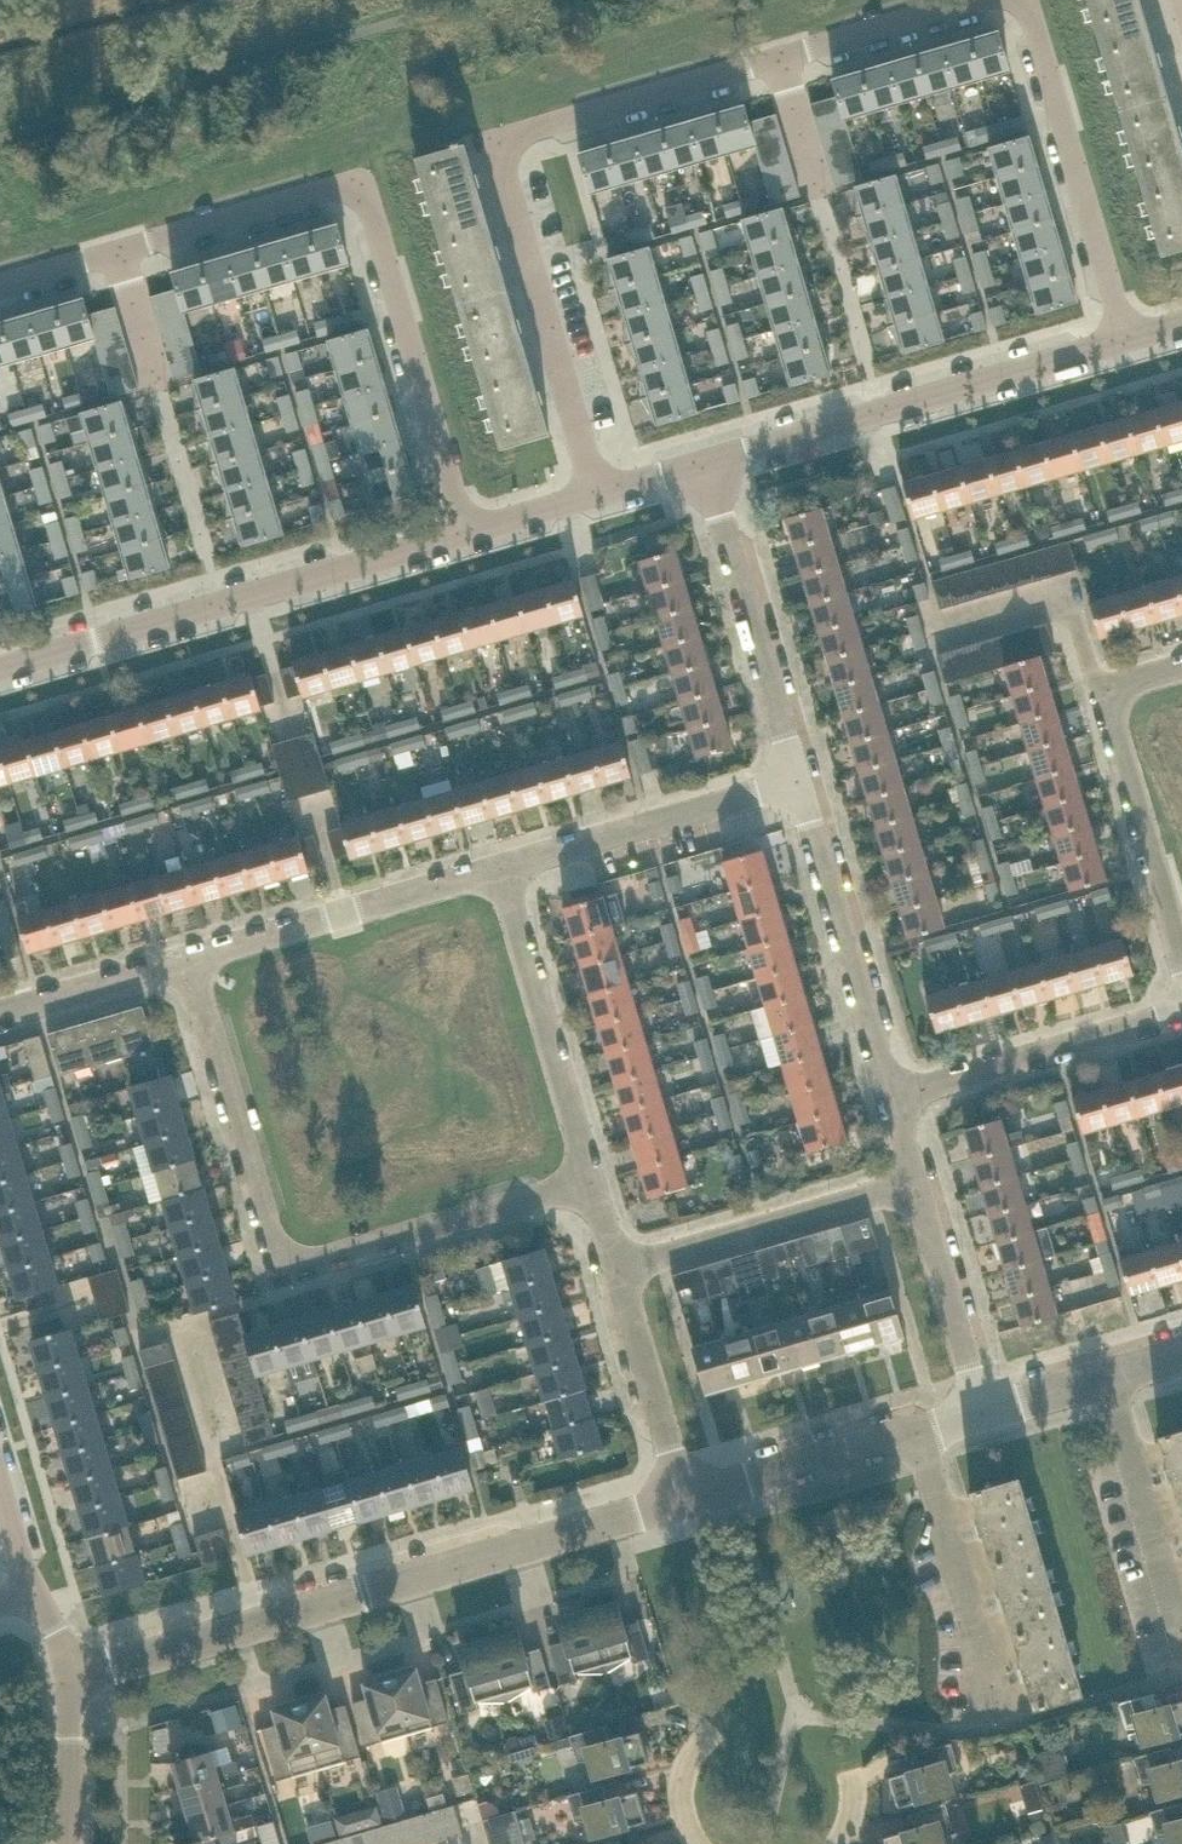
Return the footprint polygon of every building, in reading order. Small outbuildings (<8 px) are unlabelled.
[(1099,40),(1148,26),(1141,0),(1088,0),(1099,40)] [(1156,54),(1148,26),(1099,40),(1120,111),(1169,97),(1160,67),(1164,66),(1160,53),(1156,54)] [(982,79),(1010,71),(999,32),(971,40),(982,79)] [(955,88),(982,79),(971,40),(943,48),(955,88)] [(928,95),(955,88),(943,48),(917,56),(928,95)] [(901,103),(928,95),(917,56),(890,64),(901,103)] [(874,111),(901,103),(890,64),(862,72),(874,111)] [(846,120),(874,111),(862,72),(834,80),(838,96),(843,109),(846,120)] [(815,117),(843,109),(838,96),(812,104),(815,117)] [(1169,97),(1120,111),(1141,183),(1181,172),(1181,142),(1181,140),(1181,129),(1181,126),(1178,127),(1169,97)] [(756,145),(754,135),(750,121),(746,106),(718,114),(729,153),(756,145)] [(847,123),(846,120),(843,109),(815,117),(819,131),(847,123)] [(702,161),(729,153),(718,114),(691,122),(702,161)] [(754,135),(782,127),(778,114),(750,121),(754,135)] [(995,123),(1000,138),(1027,130),(1023,116),(995,123)] [(675,169),(702,161),(691,122),(664,130),(675,169)] [(824,145),(851,137),(847,123),(819,131),(824,145)] [(980,143),(1000,138),(995,123),(976,129),(980,143)] [(757,149),(786,141),(782,127),(754,135),(756,145),(757,149)] [(648,177),(675,169),(664,130),(637,138),(648,177)] [(827,158),(855,150),(851,137),(824,145),(827,158)] [(942,142),(945,153),(961,149),(958,137),(942,142)] [(999,176),(1038,165),(1030,137),(991,149),(999,176)] [(621,185),(648,177),(637,138),(609,146),(621,185)] [(761,162),(789,154),(786,141),(757,149),(761,162)] [(927,158),(945,153),(942,142),(924,147),(927,158)] [(438,231),(488,218),(479,188),(483,187),(478,174),(475,175),(466,144),(462,146),(461,143),(453,145),(454,148),(417,159),(438,231)] [(592,193),(621,185),(609,146),(580,154),(592,193)] [(832,172),(859,164),(855,150),(827,158),(832,172)] [(887,157),(891,169),(907,165),(903,152),(887,157)] [(765,176),(793,168),(789,154),(761,162),(765,176)] [(873,174),(891,169),(887,157),(870,162),(873,174)] [(952,178),(964,175),(959,158),(947,161),(952,178)] [(836,186),(863,178),(859,164),(832,172),(836,186)] [(933,184),(945,180),(940,164),(928,167),(933,184)] [(1007,204),(1046,193),(1038,165),(999,176),(1007,204)] [(769,190),(797,182),(793,168),(765,176),(769,190)] [(1141,183),(1162,257),(1181,251),(1181,172),(1141,183)] [(865,215),(904,204),(896,176),(857,187),(865,215)] [(773,204),(801,196),(797,182),(769,190),(773,204)] [(1015,230),(1053,219),(1046,193),(1007,204),(1015,230)] [(742,199),(746,211),(763,206),(759,194),(742,199)] [(963,217),(975,213),(970,195),(958,199),(963,217)] [(729,216),(746,211),(742,199),(725,204),(729,216)] [(944,222),(956,219),(951,201),(939,204),(944,222)] [(873,243),(912,231),(904,204),(865,215),(873,243)] [(688,214),(692,227),(709,222),(705,209),(688,214)] [(753,248),(791,237),(783,209),(745,220),(753,248)] [(975,213),(963,217),(968,233),(980,230),(975,213)] [(675,233),(692,227),(688,214),(671,220),(675,233)] [(459,303),(508,289),(500,260),(503,259),(499,245),(496,246),(488,218),(438,231),(459,303)] [(956,219),(944,222),(949,238),(961,235),(956,219)] [(1023,257),(1061,246),(1053,219),(1015,230),(1023,257)] [(634,229),(638,243),(656,238),(652,224),(634,229)] [(322,271),(350,263),(338,225),(310,233),(322,271)] [(609,252),(638,243),(634,229),(605,238),(609,252)] [(706,249),(718,246),(713,229),(701,233),(706,249)] [(971,243),(983,240),(980,230),(968,233),(971,243)] [(881,269),(920,258),(912,231),(873,243),(881,269)] [(295,279),(322,271),(310,233),(283,241),(295,279)] [(687,255),(698,252),(694,235),(682,238),(687,255)] [(760,275),(799,264),(791,237),(753,248),(760,275)] [(983,240),(971,243),(974,254),(986,251),(983,240)] [(267,287),(295,279),(283,241),(256,249),(267,287)] [(1031,285),(1069,274),(1061,246),(1023,257),(1031,285)] [(619,286),(658,275),(651,247),(611,259),(619,286)] [(240,295),(267,287),(256,249),(229,257),(240,295)] [(979,270),(991,267),(986,251),(974,254),(979,270)] [(960,276),(972,272),(967,256),(955,260),(960,276)] [(213,303),(240,295),(229,257),(202,265),(213,303)] [(889,296),(928,285),(920,258),(881,269),(889,296)] [(768,302),(807,291),(799,264),(760,275),(768,302)] [(185,311),(213,303),(202,265),(174,273),(178,288),(183,302),(185,311)] [(717,288),(729,284),(724,267),(712,270),(717,288)] [(991,267),(979,270),(984,287),(995,284),(991,267)] [(698,293),(709,290),(704,272),(693,276),(698,293)] [(972,272),(960,276),(964,292),(976,289),(972,272)] [(1039,313),(1078,302),(1069,274),(1031,285),(1039,313)] [(627,314),(666,302),(658,275),(619,286),(627,314)] [(729,284),(717,288),(722,304),(734,301),(729,284)] [(897,323),(936,312),(928,285),(889,296),(897,323)] [(155,311),(183,302),(178,288),(151,296),(155,311)] [(480,376),(530,362),(521,333),(525,332),(521,318),(517,319),(508,289),(459,303),(480,376)] [(709,290),(698,293),(703,310),(714,307),(709,290)] [(776,330),(815,318),(807,291),(768,302),(776,330)] [(89,314),(84,299),(56,307),(67,346),(96,338),(93,327),(89,314)] [(187,316),(185,311),(183,302),(155,311),(159,324),(187,316)] [(635,341),(674,330),(666,302),(627,314),(635,341)] [(995,326),(1007,322),(1002,304),(990,308),(995,326)] [(93,327),(120,319),(117,306),(89,314),(93,327)] [(41,354),(67,346),(56,307),(29,315),(41,354)] [(335,316),(339,331),(367,322),(363,308),(335,316)] [(976,331),(988,328),(982,310),(971,313),(976,331)] [(905,352),(944,340),(936,312),(897,323),(905,352)] [(13,362),(41,354),(29,315),(2,323),(13,362)] [(163,338),(191,329),(187,316),(159,324),(163,338)] [(320,336),(339,331),(335,316),(315,322),(320,336)] [(783,356),(823,345),(815,318),(776,330),(783,356)] [(97,342),(125,334),(120,319),(93,327),(96,338),(97,342)] [(733,342),(745,338),(740,322),(728,326),(733,342)] [(13,362),(2,323),(0,323),(0,366),(13,362)] [(714,347),(725,344),(721,328),(709,331),(714,347)] [(167,351),(194,343),(191,329),(163,338),(167,351)] [(281,334),(284,346),(302,341),(298,329),(281,334)] [(338,368),(377,357),(369,330),(330,341),(338,368)] [(643,368),(682,357),(674,330),(635,341),(643,368)] [(745,338),(733,342),(738,358),(750,355),(747,347),(768,341),(766,333),(745,339),(745,338)] [(101,355),(128,347),(125,334),(97,342),(101,355)] [(267,351),(284,346),(281,334),(264,339),(267,351)] [(171,364),(198,356),(194,343),(167,351),(171,364)] [(725,344),(714,347),(718,364),(730,360),(725,344)] [(227,350),(231,362),(247,357),(244,345),(227,350)] [(792,385),(831,373),(823,345),(783,356),(792,385)] [(105,369),(133,361),(128,347),(101,355),(105,369)] [(213,367),(231,362),(227,350),(210,355),(213,367)] [(292,371),(304,367),(299,350),(287,353),(292,371)] [(175,378),(203,370),(198,356),(171,364),(175,378)] [(273,376),(285,373),(280,356),(268,359),(273,376)] [(346,395),(385,384),(377,357),(338,368),(346,395)] [(650,395),(689,384),(682,357),(643,368),(650,395)] [(109,383),(136,375),(133,361),(105,369),(109,383)] [(538,391),(530,362),(480,376),(502,449),(551,435),(542,405),(546,404),(542,390),(538,391)] [(295,381),(307,378),(304,367),(292,371),(295,381)] [(205,407),(243,396),(235,369),(197,380),(205,407)] [(113,397),(140,388),(136,375),(109,383),(113,397)] [(748,398),(761,394),(755,377),(743,380),(748,398)] [(729,403),(741,400),(736,382),(724,386),(729,403)] [(354,423),(393,412),(385,384),(346,395),(354,423)] [(659,424),(697,412),(689,384),(650,395),(659,424)] [(81,393),(84,406),(102,401),(99,388),(81,393)] [(303,408),(315,405),(310,388),(298,391),(303,408)] [(68,410),(84,406),(81,393),(65,398),(68,410)] [(284,414),(296,410),(291,393),(279,397),(284,414)] [(213,434),(251,423),(243,396),(205,407),(213,434)] [(92,441),(131,430),(123,402),(85,413),(92,441)] [(1181,440),(1181,402),(1157,410),(1167,445),(1181,440)] [(27,409),(30,421),(48,416),(44,404),(27,409)] [(315,405),(303,408),(308,426),(320,422),(315,405)] [(13,426),(30,421),(27,409),(10,414),(13,426)] [(296,410),(284,414),(289,431),(300,428),(296,410)] [(1139,453),(1167,445),(1157,410),(1129,418),(1139,453)] [(362,450),(401,439),(393,412),(354,423),(362,450)] [(1111,461),(1139,453),(1129,418),(1101,426),(1111,461)] [(45,444),(58,440),(53,422),(41,426),(45,444)] [(311,436),(323,432),(320,422),(308,426),(311,436)] [(221,462),(259,451),(251,423),(213,434),(221,462)] [(1083,469),(1111,461),(1101,426),(1073,434),(1083,469)] [(26,450),(38,446),(33,428),(20,431),(26,450)] [(100,469),(139,457),(131,430),(92,441),(100,469)] [(323,432),(311,436),(314,446),(326,442),(323,432)] [(1055,477),(1083,469),(1073,434),(1045,442),(1055,477)] [(370,477),(409,465),(401,439),(362,450),(370,477)] [(319,463),(331,459),(326,442),(314,446),(319,463)] [(1027,485),(1055,477),(1045,442),(1017,450),(1027,485)] [(300,468),(312,465),(310,458),(307,447),(294,451),(300,468)] [(1000,494),(1027,485),(1017,450),(989,458),(1000,494)] [(222,470),(214,451),(198,458),(206,476),(222,470)] [(229,489),(267,478),(259,451),(221,462),(229,489)] [(108,495),(147,484),(139,457),(100,469),(108,495)] [(972,502),(1000,494),(989,458),(962,467),(972,502)] [(331,459),(319,463),(323,480),(335,476),(331,459)] [(56,481),(69,478),(64,461),(51,464),(56,481)] [(312,465),(300,468),(305,485),(317,482),(312,465)] [(378,506),(417,494),(409,465),(370,477),(378,506)] [(37,487),(49,483),(44,467),(32,470),(37,487)] [(944,510),(972,502),(962,467),(934,475),(944,510)] [(914,518),(944,510),(934,475),(904,483),(914,518)] [(326,490),(338,486),(335,476),(323,480),(326,490)] [(69,478),(56,481),(61,498),(74,494),(69,478)] [(237,516),(275,505),(267,478),(229,489),(237,516)] [(49,483),(37,487),(42,503),(54,500),(49,483)] [(116,523),(154,511),(147,484),(108,495),(116,523)] [(893,523),(907,518),(897,485),(883,489),(893,523)] [(338,486),(326,490),(329,500),(341,496),(338,486)] [(1181,500),(1181,496),(1180,489),(1164,494),(1167,505),(1181,500)] [(13,523),(5,495),(0,497),(0,527),(13,523)] [(334,518),(347,515),(341,496),(329,500),(334,518)] [(1124,505),(1127,516),(1143,512),(1140,500),(1124,505)] [(315,524),(327,521),(322,502),(311,506),(315,524)] [(245,545),(284,533),(275,505),(237,516),(245,545)] [(1112,521),(1127,516),(1124,505),(1109,510),(1112,521)] [(796,547),(831,537),(822,507),(787,518),(796,547)] [(124,550),(163,539),(154,511),(116,523),(124,550)] [(1157,515),(1160,526),(1175,522),(1172,511),(1157,515)] [(72,535),(85,531),(80,515),(67,518),(72,535)] [(1144,531),(1160,526),(1157,515),(1141,520),(1144,531)] [(1068,521),(1071,532),(1086,528),(1083,517),(1068,521)] [(53,540),(65,537),(60,521),(48,524),(53,540)] [(1055,537),(1071,532),(1068,521),(1052,526),(1055,537)] [(21,549),(13,523),(0,527),(0,555),(21,549)] [(903,546),(914,543),(909,527),(899,530),(903,546)] [(1101,531),(1105,542),(1119,538),(1116,527),(1101,531)] [(85,531),(72,535),(77,553),(90,549),(85,531)] [(1088,547),(1105,542),(1101,531),(1085,536),(1088,547)] [(1012,538),(1016,549),(1031,544),(1028,533),(1012,538)] [(65,537),(53,540),(58,558),(70,555),(65,537)] [(804,575),(839,565),(831,537),(796,547),(804,575)] [(999,554),(1016,549),(1012,538),(996,542),(999,554)] [(122,581),(170,566),(163,539),(124,550),(129,568),(119,571),(122,581)] [(1064,573),(1078,569),(1069,541),(1056,545),(1064,573)] [(914,543),(903,546),(908,561),(918,558),(914,543)] [(1050,577),(1064,573),(1056,545),(1042,549),(1050,577)] [(29,578),(21,549),(0,555),(0,586),(29,578)] [(1037,581),(1050,577),(1042,549),(1029,553),(1037,581)] [(649,589),(684,579),(676,550),(641,560),(649,589)] [(957,554),(960,565),(975,561),(972,550),(957,554)] [(1023,585),(1037,581),(1029,553),(1015,557),(1023,585)] [(944,570),(960,565),(957,554),(940,559),(944,570)] [(1010,589),(1023,585),(1015,557),(1002,561),(1010,589)] [(996,593),(1010,589),(1002,561),(988,565),(995,590),(996,593)] [(847,592),(846,590),(839,565),(804,575),(812,602),(847,592)] [(996,593),(995,590),(988,565),(974,569),(980,590),(982,597),(996,593)] [(88,590),(100,587),(95,569),(83,573),(88,590)] [(982,597),(980,590),(974,569),(960,573),(965,590),(968,601),(982,597)] [(605,606),(600,590),(596,573),(581,578),(591,611),(605,606)] [(968,601),(965,590),(960,573),(947,577),(950,590),(955,605),(968,601)] [(69,596),(81,592),(76,575),(64,579),(69,596)] [(955,605),(950,590),(947,577),(933,581),(941,609),(955,605)] [(33,590),(29,578),(0,586),(0,616),(37,605),(33,590)] [(1178,590),(1175,578),(1147,586),(1148,590),(1157,621),(1181,614),(1181,604),(1178,590)] [(692,607),(687,590),(684,579),(649,589),(657,617),(692,607)] [(556,623),(584,615),(574,580),(545,588),(546,590),(556,623)] [(930,598),(928,590),(926,582),(915,585),(919,601),(930,598)] [(1157,621),(1148,590),(1147,586),(1119,594),(1130,629),(1157,621)] [(556,623),(546,590),(545,588),(518,596),(528,631),(556,623)] [(820,630),(855,620),(847,592),(812,602),(820,630)] [(1101,638),(1130,629),(1119,594),(1091,603),(1101,638)] [(500,639),(528,631),(518,596),(490,604),(500,639)] [(472,647),(500,639),(490,604),(462,612),(472,647)] [(665,645),(701,635),(692,607),(657,617),(665,645)] [(444,656),(472,647),(462,612),(434,621),(444,656)] [(912,633),(923,630),(918,614),(907,618),(912,633)] [(598,634),(609,631),(605,615),(594,618),(598,634)] [(828,658),(863,648),(855,620),(820,630),(828,658)] [(416,664),(444,656),(434,621),(406,629),(416,664)] [(1056,651),(1048,622),(1034,626),(1043,655),(1056,651)] [(1029,659),(1040,655),(1043,655),(1034,626),(1021,630),(1029,659)] [(388,672),(416,664),(406,629),(378,637),(388,672)] [(923,630),(912,633),(916,649),(928,646),(923,630)] [(1015,663),(1029,659),(1021,630),(1007,634),(1015,663)] [(609,631),(598,634),(603,650),(613,646),(609,631)] [(1002,667),(1005,666),(1015,663),(1007,634),(993,638),(1002,667)] [(673,673),(709,663),(701,635),(665,645),(673,673)] [(360,680),(388,672),(378,637),(350,645),(360,680)] [(988,671),(1002,667),(993,638),(979,642),(988,671)] [(974,675),(988,671),(979,642),(966,646),(974,675)] [(333,688),(360,680),(350,645),(323,653),(333,688)] [(960,679),(974,675),(966,646),(952,650),(960,679)] [(836,686),(872,676),(863,648),(828,658),(836,686)] [(946,683),(960,679),(952,650),(938,654),(946,683)] [(304,697),(333,688),(323,653),(294,662),(295,665),(303,693),(304,697)] [(1013,694),(1048,683),(1040,655),(1029,659),(1015,663),(1005,666),(1013,694)] [(681,701),(717,691),(709,663),(673,673),(681,701)] [(289,697),(303,693),(295,665),(281,669),(289,697)] [(570,671),(573,682),(588,678),(584,667),(570,671)] [(928,689),(939,686),(934,670),(924,673),(928,689)] [(556,687),(573,682),(570,671),(553,676),(556,687)] [(615,690),(626,687),(621,671),(611,674),(615,690)] [(262,706),(276,701),(268,673),(253,677),(262,706)] [(262,706),(253,677),(252,674),(224,682),(235,717),(263,709),(262,706)] [(844,713),(880,703),(872,676),(836,686),(844,713)] [(207,725),(235,717),(224,682),(197,690),(207,725)] [(514,688),(517,698),(533,694),(529,683),(514,688)] [(1022,722),(1057,711),(1048,683),(1013,694),(1022,722)] [(575,690),(578,701),(593,696),(590,685),(575,690)] [(939,686),(928,689),(933,704),(944,701),(939,686)] [(626,687),(615,690),(620,705),(630,702),(626,687)] [(501,703),(517,698),(514,688),(498,693),(501,703)] [(179,733),(207,725),(197,690),(168,698),(179,733)] [(561,706),(578,701),(575,690),(558,695),(561,706)] [(689,729),(725,718),(717,691),(681,701),(689,729)] [(955,711),(965,708),(961,694),(950,697),(955,711)] [(150,742),(179,733),(168,698),(140,707),(150,742)] [(458,704),(462,715),(476,710),(474,700),(458,704)] [(520,706),(523,717),(538,713),(535,702),(520,706)] [(853,742),(888,732),(880,703),(844,713),(853,742)] [(445,720),(462,715),(458,704),(442,709),(445,720)] [(506,722),(523,717),(520,706),(503,711),(506,722)] [(122,750),(150,742),(140,707),(112,715),(122,750)] [(965,708),(955,711),(959,727),(969,724),(965,708)] [(1030,750),(1065,739),(1057,711),(1022,722),(1030,750)] [(627,733),(638,730),(634,714),(623,717),(627,733)] [(95,758),(122,750),(112,715),(85,723),(95,758)] [(402,721),(406,731),(421,727),(418,716),(402,721)] [(464,722),(467,733),(482,729),(478,718),(464,722)] [(697,757),(733,747),(725,718),(689,729),(697,757)] [(390,736),(406,731),(402,721),(386,725),(390,736)] [(450,738),(467,733),(464,722),(447,727),(450,738)] [(67,766),(95,758),(85,723),(57,731),(67,766)] [(945,745),(956,742),(951,727),(940,730),(945,745)] [(39,774),(67,766),(57,731),(29,739),(39,774)] [(323,760),(322,756),(315,732),(300,736),(308,764),(323,760)] [(347,737),(350,748),(365,743),(362,732),(347,737)] [(861,770),(896,760),(888,732),(853,742),(861,770)] [(408,739),(411,750),(426,745),(423,734),(408,739)] [(294,768),(308,764),(300,736),(287,740),(294,768)] [(334,753),(350,748),(347,737),(331,742),(334,753)] [(650,759),(645,742),(644,737),(630,741),(640,774),(654,770),(650,759)] [(11,782),(39,774),(29,739),(1,747),(11,782)] [(395,755),(411,750),(408,739),(392,744),(395,755)] [(1038,777),(1073,767),(1065,739),(1030,750),(1038,777)] [(281,772),(294,768),(287,740),(273,744),(281,772)] [(603,785),(632,776),(622,741),(593,750),(603,785)] [(945,745),(949,759),(960,757),(956,742),(945,745)] [(11,782),(1,747),(0,748),(0,786),(11,782)] [(971,767),(981,764),(977,749),(966,752),(971,767)] [(575,793),(603,785),(593,750),(565,758),(575,793)] [(352,755),(355,766),(370,762),(367,751),(352,755)] [(339,771),(355,766),(352,755),(336,760),(339,771)] [(547,801),(575,793),(565,758),(537,766),(547,801)] [(331,788),(324,764),(323,760),(308,764),(316,792),(331,788)] [(869,798),(904,788),(896,760),(861,770),(869,798)] [(249,766),(252,777),(267,773),(263,761),(249,766)] [(302,796),(316,792),(308,764),(294,768),(302,796)] [(981,764),(971,767),(975,783),(986,780),(981,764)] [(235,782),(252,777),(249,766),(232,771),(235,782)] [(519,809),(509,774),(507,766),(495,769),(497,778),(481,783),(491,817),(519,809)] [(519,809),(547,801),(537,766),(509,774),(519,809)] [(1046,806),(1081,795),(1073,767),(1038,777),(1046,806)] [(289,800),(302,796),(294,768),(281,772),(289,800)] [(193,782),(196,793),(211,789),(208,778),(193,782)] [(255,785),(258,796),(272,792),(269,781),(255,785)] [(176,787),(179,798),(196,793),(193,782),(176,787)] [(961,802),(972,799),(967,782),(957,785),(961,802)] [(463,826),(491,817),(481,783),(453,791),(463,826)] [(241,801),(258,796),(255,785),(237,790),(241,801)] [(878,826),(913,816),(904,788),(869,798),(878,826)] [(140,810),(156,805),(152,790),(135,795),(140,810)] [(435,834),(463,826),(453,791),(425,799),(435,834)] [(987,823),(998,820),(989,792),(979,795),(987,823)] [(124,814),(140,810),(135,795),(120,799),(124,814)] [(1055,833),(1090,823),(1081,795),(1046,806),(1055,833)] [(198,801),(202,812),(216,808),(213,797),(198,801)] [(407,842),(435,834),(425,799),(397,807),(407,842)] [(972,799),(961,802),(966,817),(977,813),(972,799)] [(185,817),(202,812),(198,801),(182,806),(185,817)] [(379,850),(407,842),(397,807),(369,815),(379,850)] [(81,815),(84,826),(100,822),(96,811),(81,815)] [(142,817),(145,829),(161,824),(157,813),(142,817)] [(68,831),(84,826),(81,815),(65,820),(68,831)] [(352,858),(379,850),(369,815),(341,823),(342,827),(351,855),(352,858)] [(886,854),(921,844),(913,816),(878,826),(886,854)] [(129,833),(145,829),(142,817),(126,822),(129,833)] [(970,829),(981,826),(978,819),(968,822),(970,829)] [(998,820),(987,823),(992,840),(1003,836),(998,820)] [(1063,860),(1098,850),(1090,823),(1055,833),(1063,860)] [(25,831),(29,843),(45,838),(42,826),(25,831)] [(336,859),(351,855),(342,827),(328,831),(336,859)] [(87,834),(90,845),(106,840),(102,829),(87,834)] [(14,847),(29,843),(25,831),(10,836),(14,847)] [(73,849),(90,845),(87,834),(70,838),(73,849)] [(309,867),(301,839),(300,835),(272,844),(282,878),(310,870),(309,867)] [(309,867),(323,863),(315,835),(301,839),(309,867)] [(978,857),(989,854),(984,838),(973,841),(978,857)] [(254,887),(282,878),(272,844),(244,852),(254,887)] [(894,881),(929,871),(921,844),(886,854),(894,881)] [(31,850),(34,861),(50,856),(47,845),(31,850)] [(733,890),(772,879),(763,849),(725,861),(733,890)] [(18,866),(34,861),(31,850),(15,854),(18,866)] [(1071,890),(1106,880),(1098,850),(1063,860),(1071,890)] [(226,895),(254,887),(244,852),(215,860),(226,895)] [(989,854),(978,857),(982,872),(993,869),(989,854)] [(197,903),(226,895),(215,860),(187,868),(197,903)] [(1003,878),(1014,875),(1010,861),(999,864),(1003,878)] [(170,911),(197,903),(187,868),(159,877),(170,911)] [(902,909),(937,899),(929,871),(894,881),(902,909)] [(671,893),(683,890),(679,875),(667,878),(671,893)] [(1014,875),(1003,878),(1008,895),(1019,892),(1014,875)] [(143,919),(170,911),(159,877),(132,884),(143,919)] [(742,919),(780,908),(772,879),(733,890),(742,919)] [(654,899),(665,895),(660,880),(649,883),(654,899)] [(991,901),(1001,897),(997,881),(986,884),(991,901)] [(114,928),(143,919),(132,884),(104,893),(114,928)] [(1096,903),(1112,898),(1108,887),(1092,892),(1096,903)] [(86,936),(114,928),(104,893),(76,901),(86,936)] [(574,937),(612,925),(604,896),(565,907),(574,937)] [(10,914),(6,898),(0,900),(0,917),(10,914)] [(910,937),(945,927),(937,899),(902,909),(910,937)] [(1053,904),(1056,914),(1072,910),(1069,899),(1053,904)] [(59,944),(86,936),(76,901),(49,909),(59,944)] [(1040,919),(1056,914),(1053,904),(1037,908),(1040,919)] [(49,909),(29,915),(26,905),(17,908),(29,952),(59,944),(49,909)] [(750,948),(788,936),(780,908),(742,919),(750,948)] [(997,920),(1000,931),(1017,926),(1013,915),(997,920)] [(685,936),(696,933),(691,916),(680,920),(685,936)] [(985,935),(1000,931),(997,920),(982,925),(985,935)] [(22,955),(12,921),(0,925),(0,931),(8,959),(22,955)] [(666,941),(677,938),(672,922),(661,925),(666,941)] [(583,966),(621,954),(612,925),(574,937),(583,966)] [(941,936),(944,947),(960,942),(957,931),(941,936)] [(696,933),(685,936),(689,951),(700,947),(696,933)] [(758,977),(797,965),(788,936),(750,948),(758,977)] [(928,952),(944,947),(941,936),(925,941),(928,952)] [(677,938),(666,941),(670,956),(682,953),(677,938)] [(1105,982),(1134,974),(1124,938),(1095,947),(1105,982)] [(1078,990),(1105,982),(1095,947),(1068,955),(1078,990)] [(591,994),(629,983),(621,954),(583,966),(591,994)] [(1050,998),(1078,990),(1068,955),(1040,963),(1050,998)] [(1022,1006),(1050,998),(1040,963),(1011,971),(1022,1006)] [(767,1006),(805,995),(797,965),(758,977),(767,1006)] [(994,1015),(1022,1006),(1011,971),(984,979),(994,1015)] [(701,993),(712,990),(708,974),(697,977),(701,993)] [(683,999),(694,995),(689,979),(678,983),(683,999)] [(966,1023),(994,1015),(984,979),(956,988),(966,1023)] [(599,1023),(638,1012),(629,983),(591,994),(599,1023)] [(937,1031),(966,1023),(956,988),(927,996),(937,1031)] [(712,990),(701,993),(706,1009),(717,1005),(712,990)] [(694,995),(683,999),(687,1014),(699,1011),(694,995)] [(775,1034),(814,1023),(805,995),(767,1006),(753,1010),(761,1038),(775,1034)] [(123,1058),(156,1048),(144,1005),(111,1015),(123,1058)] [(608,1052),(646,1041),(638,1012),(599,1023),(608,1052)] [(92,1067),(123,1058),(111,1015),(80,1024),(92,1067)] [(784,1063),(822,1052),(814,1023),(775,1034),(784,1063)] [(61,1075),(92,1067),(80,1024),(49,1033),(61,1075)] [(718,1051),(729,1048),(725,1032),(714,1035),(718,1051)] [(37,1079),(53,1074),(42,1035),(25,1039),(37,1079)] [(700,1057),(711,1053),(707,1037),(695,1040),(700,1057)] [(616,1081),(655,1070),(646,1041),(608,1052),(616,1081)] [(729,1048),(718,1051),(723,1066),(734,1063),(729,1048)] [(792,1092),(831,1081),(822,1052),(784,1063),(792,1092)] [(711,1053),(700,1057),(705,1072),(716,1068),(711,1053)] [(1181,1103),(1181,1065),(1158,1072),(1168,1107),(1181,1103)] [(625,1109),(663,1098),(655,1070),(616,1081),(625,1109)] [(0,1074),(0,1089),(1,1089),(12,1086),(9,1072),(0,1074)] [(1141,1115),(1168,1107),(1158,1072),(1130,1080),(1141,1115)] [(141,1116),(179,1105),(170,1075),(132,1086),(141,1116)] [(1112,1123),(1141,1115),(1130,1080),(1102,1089),(1112,1123)] [(801,1121),(839,1109),(831,1081),(792,1092),(801,1121)] [(49,1106),(61,1102),(57,1087),(45,1090),(49,1106)] [(9,1117),(1,1089),(0,1089),(0,1120),(9,1117)] [(735,1109),(747,1105),(742,1089),(731,1093),(735,1109)] [(1084,1132),(1112,1123),(1102,1089),(1074,1097),(1084,1132)] [(717,1114),(728,1111),(723,1095),(712,1098),(717,1114)] [(633,1139),(672,1127),(663,1098),(625,1109),(633,1139)] [(1060,1118),(1071,1115),(1067,1099),(1056,1102),(1060,1118)] [(61,1102),(49,1106),(53,1119),(65,1116),(61,1102)] [(149,1143),(187,1132),(179,1105),(141,1116),(149,1143)] [(747,1105),(735,1109),(740,1124),(751,1120),(747,1105)] [(809,1150),(848,1139),(839,1109),(801,1121),(809,1150)] [(728,1111),(717,1114),(721,1129),(733,1126),(728,1111)] [(79,1134),(91,1131),(86,1114),(74,1117),(79,1134)] [(17,1145),(9,1117),(0,1120),(0,1150),(17,1145)] [(974,1158),(1009,1148),(1001,1118),(966,1128),(974,1158)] [(642,1167),(680,1156),(672,1127),(633,1139),(642,1167)] [(91,1131),(79,1134),(83,1149),(94,1145),(91,1131)] [(157,1172),(195,1161),(187,1132),(149,1143),(157,1172)] [(1072,1159),(1083,1156),(1078,1140),(1067,1143),(1072,1159)] [(65,1162),(77,1158),(73,1142),(61,1145),(65,1162)] [(26,1173),(17,1145),(0,1150),(0,1181),(26,1173)] [(752,1167),(763,1164),(758,1148),(747,1151),(752,1167)] [(982,1185),(1017,1175),(1009,1148),(974,1158),(982,1185)] [(734,1172),(745,1169),(740,1153),(729,1156),(734,1172)] [(650,1197),(689,1185),(680,1156),(642,1167),(650,1197)] [(1083,1156),(1072,1159),(1077,1175),(1088,1172),(1083,1156)] [(1181,1168),(1181,1156),(1166,1161),(1169,1172),(1181,1168)] [(77,1158),(65,1162),(70,1177),(82,1173),(77,1158)] [(166,1200),(204,1189),(195,1161),(157,1172),(166,1200)] [(1127,1172),(1130,1183),(1145,1179),(1141,1168),(1127,1172)] [(95,1190),(106,1187),(106,1186),(102,1171),(90,1173),(95,1190)] [(1114,1188),(1130,1183),(1127,1172),(1110,1177),(1114,1188)] [(34,1201),(26,1173),(0,1181),(0,1211),(34,1201)] [(990,1213),(1025,1203),(1017,1175),(982,1185),(990,1213)] [(1160,1182),(1163,1193),(1178,1189),(1175,1178),(1160,1182)] [(1135,1201),(1147,1198),(1163,1193),(1160,1182),(1131,1190),(1135,1201)] [(106,1187),(95,1190),(99,1204),(109,1201),(106,1187)] [(174,1228),(212,1217),(204,1189),(166,1200),(174,1228)] [(1107,1210),(1122,1205),(1135,1201),(1131,1190),(1103,1198),(1107,1210)] [(1088,1215),(1099,1212),(1096,1201),(1095,1195),(1084,1199),(1088,1215)] [(82,1217),(93,1214),(89,1198),(77,1201),(82,1217)] [(42,1229),(34,1201),(0,1211),(0,1227),(4,1240),(42,1229)] [(998,1241),(1034,1231),(1025,1203),(990,1213),(998,1241)] [(1096,1243),(1107,1239),(1099,1212),(1088,1215),(1096,1243)] [(93,1214),(82,1217),(86,1233),(98,1229),(93,1214)] [(182,1256),(220,1245),(212,1217),(174,1228),(182,1256)] [(862,1237),(875,1233),(870,1217),(842,1225),(851,1255),(866,1251),(862,1237)] [(120,1244),(132,1240),(127,1222),(115,1225),(120,1244)] [(836,1259),(851,1255),(842,1225),(814,1233),(819,1249),(832,1246),(836,1259)] [(1042,1258),(1058,1254),(1051,1226),(1034,1231),(998,1241),(1007,1269),(1042,1258)] [(12,1268),(51,1257),(42,1229),(4,1240),(12,1268)] [(823,1263),(819,1249),(814,1233),(786,1241),(791,1258),(805,1254),(808,1267),(823,1263)] [(1104,1270),(1115,1267),(1107,1239),(1096,1243),(1104,1270)] [(132,1240),(120,1244),(124,1257),(136,1253),(132,1240)] [(778,1262),(791,1258),(786,1241),(758,1250),(767,1280),(781,1276),(778,1262)] [(94,1261),(106,1257),(101,1242),(90,1245),(94,1261)] [(1181,1279),(1181,1258),(1177,1242),(1149,1250),(1159,1286),(1181,1279)] [(190,1284),(228,1273),(220,1245),(182,1256),(190,1284)] [(515,1289),(553,1278),(544,1248),(506,1260),(515,1289)] [(752,1284),(767,1280),(758,1250),(730,1258),(735,1274),(748,1270),(752,1284)] [(1131,1294),(1159,1286),(1149,1250),(1121,1259),(1131,1294)] [(54,1287),(59,1286),(51,1257),(12,1268),(21,1297),(25,1296),(54,1287)] [(721,1278),(735,1274),(730,1258),(702,1266),(711,1296),(726,1292),(721,1278)] [(1015,1296),(1050,1286),(1042,1258),(1007,1269),(1015,1296)] [(695,1300),(711,1296),(702,1266),(673,1274),(677,1291),(692,1286),(695,1300)] [(1115,1267),(1104,1270),(1109,1286),(1120,1283),(1115,1267)] [(94,1292),(123,1284),(118,1268),(90,1277),(94,1292)] [(1063,1290),(1077,1290),(1077,1271),(1063,1271),(1063,1290)] [(198,1311),(236,1300),(228,1273),(190,1284),(198,1311)] [(152,1309),(147,1293),(143,1277),(131,1281),(140,1312),(152,1309)] [(523,1316),(561,1305),(553,1278),(515,1289),(523,1316)] [(98,1306),(127,1298),(123,1284),(94,1292),(98,1306)] [(399,1332),(427,1324),(416,1286),(388,1294),(399,1332)] [(1023,1325),(1058,1315),(1050,1286),(1015,1296),(1023,1325)] [(29,1310),(58,1302),(54,1287),(25,1296),(29,1310)] [(876,1343),(905,1335),(892,1290),(863,1298),(876,1343)] [(371,1340),(399,1332),(388,1294),(360,1302),(371,1340)] [(433,1313),(443,1310),(439,1294),(428,1297),(433,1313)] [(846,1303),(844,1296),(841,1295),(832,1297),(835,1306),(848,1352),(876,1343),(863,1298),(846,1303)] [(848,1352),(835,1306),(832,1297),(824,1299),(822,1302),(824,1310),(807,1315),(820,1360),(848,1352)] [(102,1319),(131,1311),(127,1298),(98,1306),(102,1319)] [(343,1348),(371,1340),(360,1302),(332,1310),(343,1348)] [(531,1344),(569,1333),(561,1305),(523,1316),(531,1344)] [(315,1357),(343,1348),(332,1310),(304,1318),(315,1357)] [(443,1310),(433,1313),(437,1328),(448,1325),(443,1310)] [(215,1335),(244,1326),(240,1312),(211,1320),(215,1335)] [(792,1368),(820,1360),(807,1315),(779,1323),(792,1368)] [(38,1338),(66,1330),(62,1316),(33,1324),(38,1338)] [(287,1365),(315,1357),(304,1318),(276,1326),(287,1365)] [(764,1376),(792,1368),(779,1323),(751,1331),(764,1376)] [(121,1345),(131,1342),(127,1326),(116,1329),(121,1345)] [(247,1335),(246,1335),(244,1326),(215,1335),(219,1348),(248,1340),(247,1335)] [(258,1374),(287,1365),(276,1326),(247,1335),(248,1340),(252,1354),(256,1367),(258,1374)] [(42,1369),(79,1358),(71,1328),(66,1330),(38,1338),(33,1340),(42,1369)] [(736,1384),(764,1376),(751,1331),(723,1339),(736,1384)] [(539,1372),(577,1361),(569,1333),(531,1344),(539,1372)] [(707,1393),(736,1384),(723,1339),(694,1347),(707,1393)] [(223,1362),(252,1354),(248,1340),(219,1348),(223,1362)] [(168,1343),(170,1342),(170,1341),(141,1349),(146,1366),(175,1358),(174,1357),(172,1357),(168,1343)] [(448,1368),(459,1365),(455,1349),(444,1352),(448,1368)] [(128,1372),(139,1369),(135,1354),(124,1357),(128,1372)] [(227,1375),(256,1367),(252,1354),(223,1362),(227,1375)] [(49,1395),(87,1384),(79,1358),(42,1369),(49,1395)] [(151,1381),(179,1373),(175,1359),(147,1367),(151,1381)] [(548,1401),(585,1390),(577,1361),(539,1372),(548,1401)] [(459,1365),(448,1368),(453,1384),(464,1381),(459,1365)] [(260,1380),(258,1374),(256,1367),(227,1375),(231,1389),(260,1380)] [(139,1369),(128,1372),(133,1388),(144,1385),(139,1369)] [(154,1394),(183,1386),(179,1373),(151,1381),(154,1394)] [(414,1383),(417,1394),(432,1390),(429,1379),(414,1383)] [(235,1403),(264,1394),(260,1380),(231,1389),(235,1403)] [(400,1399),(417,1394),(414,1383),(397,1388),(400,1399)] [(58,1424),(96,1413),(87,1384),(49,1395),(58,1424)] [(158,1408),(187,1399),(183,1386),(154,1394),(158,1408)] [(555,1428),(593,1417),(585,1390),(548,1401),(555,1428)] [(435,1409),(451,1404),(448,1393),(432,1398),(435,1409)] [(239,1416),(268,1408),(264,1394),(235,1403),(239,1416)] [(359,1400),(362,1411),(377,1406),(373,1395),(359,1400)] [(162,1422),(191,1413),(187,1399),(158,1408),(162,1422)] [(344,1416),(362,1411),(359,1400),(342,1405),(344,1416)] [(391,1410),(394,1421),(409,1417),(406,1405),(391,1410)] [(465,1425),(476,1421),(471,1405),(460,1408),(465,1425)] [(243,1430),(272,1421),(268,1408),(239,1416),(243,1430)] [(146,1429),(156,1426),(151,1410),(141,1413),(146,1429)] [(378,1426),(394,1421),(391,1410),(375,1415),(378,1426)] [(303,1416),(306,1427),(320,1423),(317,1412),(303,1416)] [(66,1453),(104,1442),(96,1413),(58,1424),(66,1453)] [(166,1435),(195,1427),(191,1413),(162,1422),(166,1435)] [(289,1432),(306,1427),(303,1416),(286,1421),(289,1432)] [(564,1457),(602,1446),(593,1417),(555,1428),(564,1457)] [(247,1444),(276,1436),(272,1421),(243,1430),(247,1444)] [(335,1426),(338,1437),(354,1432),(351,1421),(335,1426)] [(476,1421),(465,1425),(469,1440),(480,1436),(476,1421)] [(156,1426),(146,1429),(150,1444),(160,1441),(156,1426)] [(323,1442),(338,1437),(335,1426),(320,1431),(323,1442)] [(171,1451),(185,1447),(199,1442),(195,1427),(166,1435),(171,1451)] [(1181,1511),(1181,1430),(1160,1437),(1169,1467),(1165,1468),(1169,1482),(1173,1481),(1181,1511)] [(279,1443),(282,1454),(298,1449),(296,1438),(279,1443)] [(74,1480),(112,1469),(104,1442),(66,1453),(74,1480)] [(193,1474),(207,1470),(199,1442),(185,1447),(193,1474)] [(268,1459),(282,1454),(279,1443),(264,1447),(268,1459)] [(179,1479),(193,1474),(185,1447),(171,1451),(179,1479)] [(446,1494),(474,1486),(463,1448),(435,1456),(446,1494)] [(477,1469),(488,1465),(484,1450),(473,1453),(477,1469)] [(252,1462),(249,1451),(233,1456),(236,1467),(252,1462)] [(418,1502),(446,1494),(435,1456),(407,1464),(418,1502)] [(390,1511),(418,1502),(407,1464),(379,1473),(390,1511)] [(161,1485),(172,1482),(167,1466),(156,1469),(161,1485)] [(82,1509),(120,1498),(112,1469),(74,1480),(82,1509)] [(481,1481),(489,1479),(487,1470),(478,1473),(481,1481)] [(362,1519),(390,1511),(379,1473),(351,1481),(362,1519)] [(993,1566),(1042,1551),(1020,1477),(971,1492),(980,1522),(977,1523),(981,1537),(984,1536),(993,1566)] [(334,1527),(362,1519),(351,1481),(323,1489),(334,1527)] [(172,1482),(161,1485),(165,1501),(177,1497),(172,1482)] [(306,1535),(334,1527),(323,1489),(295,1497),(306,1535)] [(278,1543),(306,1535),(295,1497),(267,1505),(278,1543)] [(91,1537),(129,1526),(120,1498),(82,1509),(91,1537)] [(249,1552),(278,1543),(267,1505),(238,1514),(249,1552)] [(178,1541),(188,1538),(184,1522),(173,1525),(178,1541)] [(99,1565),(137,1554),(129,1526),(91,1537),(99,1565)] [(219,1561),(233,1556),(224,1528),(210,1532),(219,1561)] [(204,1565),(219,1561),(210,1532),(196,1536),(204,1565)] [(188,1538),(178,1541),(182,1556),(193,1553),(188,1538)] [(1014,1638),(1063,1623),(1042,1551),(993,1566),(1001,1594),(998,1595),(1002,1608),(1005,1607),(1014,1638)] [(107,1593),(145,1582),(137,1554),(99,1565),(107,1593)] [(623,1619),(622,1617),(619,1605),(609,1608),(588,1609),(606,1670),(629,1657),(633,1656),(634,1660),(632,1661),(633,1663),(651,1657),(639,1616),(638,1617),(638,1620),(626,1623),(623,1619)] [(580,1671),(606,1670),(588,1609),(571,1619),(561,1622),(565,1636),(565,1641),(552,1645),(551,1642),(550,1642),(561,1683),(580,1678),(579,1676),(578,1677),(576,1672),(580,1671)] [(1084,1695),(1063,1623),(1014,1638),(1022,1666),(1019,1667),(1023,1680),(1026,1679),(1035,1709),(1084,1695)] [(524,1648),(523,1646),(520,1634),(510,1637),(489,1637),(507,1699),(530,1686),(534,1684),(535,1689),(533,1690),(534,1691),(552,1686),(540,1645),(539,1646),(539,1648),(527,1652),(524,1648)] [(481,1699),(507,1699),(489,1637),(472,1648),(462,1651),(466,1665),(466,1670),(453,1674),(452,1671),(451,1671),(462,1712),(481,1707),(480,1705),(479,1705),(477,1701),(481,1699)] [(417,1668),(406,1671),(405,1667),(390,1672),(408,1734),(434,1726),(450,1721),(437,1678),(421,1682),(417,1668)] [(382,1741),(408,1734),(390,1672),(375,1676),(376,1680),(365,1683),(369,1697),(354,1702),(366,1745),(382,1741)] [(1157,1693),(1157,1692),(1119,1703),(1127,1728),(1143,1727),(1148,1743),(1181,1733),(1181,1700),(1163,1706),(1158,1706),(1154,1694),(1157,1693)] [(327,1695),(316,1698),(315,1694),(300,1698),(320,1768),(346,1761),(346,1760),(362,1756),(347,1704),(331,1709),(327,1695)] [(294,1776),(320,1768),(300,1698),(285,1702),(286,1706),(275,1710),(279,1724),(263,1728),(278,1780),(294,1775),(294,1776)] [(606,1727),(609,1726),(608,1724),(570,1735),(578,1761),(595,1760),(599,1776),(649,1761),(648,1756),(652,1753),(642,1736),(641,1731),(614,1739),(609,1738),(606,1727)] [(1045,1767),(1073,1766),(1072,1738),(1045,1739),(1045,1767)] [(945,1776),(960,1768),(952,1742),(915,1753),(915,1755),(918,1754),(921,1766),(917,1769),(890,1776),(892,1782),(892,1800),(898,1801),(899,1807),(950,1792),(945,1776)] [(1173,1748),(1172,1746),(1135,1757),(1142,1783),(1159,1782),(1163,1797),(1181,1792),(1181,1759),(1179,1760),(1173,1760),(1170,1749),(1173,1748)] [(238,1759),(217,1766),(212,1749),(173,1761),(181,1788),(241,1770),(260,1765),(257,1755),(238,1760),(238,1759)] [(224,1788),(245,1782),(241,1770),(181,1788),(189,1815),(228,1803),(224,1788)] [(456,1776),(461,1793),(475,1788),(470,1772),(456,1776)] [(388,1799),(406,1799),(406,1778),(388,1779),(388,1799)] [(1045,1807),(1037,1779),(1021,1784),(1029,1812),(1045,1807)] [(604,1786),(606,1786),(606,1784),(568,1795),(576,1821),(592,1819),(597,1835),(647,1821),(646,1815),(650,1812),(640,1796),(639,1790),(612,1798),(607,1798),(604,1786)] [(402,1800),(382,1806),(386,1821),(406,1815),(402,1800)] [(954,1828),(946,1802),(909,1814),(909,1815),(912,1815),(915,1826),(911,1829),(885,1837),(886,1842),(886,1843),(942,1843),(939,1836),(954,1828)] [(1151,1811),(1158,1837),(1175,1836),(1177,1843),(1181,1843),(1181,1802),(1151,1811)] [(254,1813),(233,1819),(228,1803),(189,1815),(197,1840),(197,1841),(236,1830),(257,1824),(254,1813)] [(463,1831),(462,1826),(455,1803),(441,1807),(449,1835),(463,1831)] [(435,1839),(449,1835),(441,1807),(427,1811),(435,1839)] [(488,1834),(521,1825),(516,1810),(484,1819),(488,1834)] [(421,1843),(435,1839),(427,1811),(413,1816),(421,1843)] [(421,1843),(413,1816),(399,1820),(406,1843),(419,1843),(421,1843)] [(399,1820),(385,1824),(391,1843),(406,1843),(399,1820)] [(385,1824),(371,1828),(376,1843),(391,1843),(385,1824)] [(525,1839),(521,1825),(488,1834),(491,1843),(509,1843),(525,1839)] [(371,1828),(357,1832),(361,1843),(376,1843),(371,1828)] [(236,1830),(197,1841),(197,1840),(184,1843),(229,1843),(239,1841),(236,1830)] [(357,1832),(343,1836),(346,1843),(361,1843),(357,1832)]
